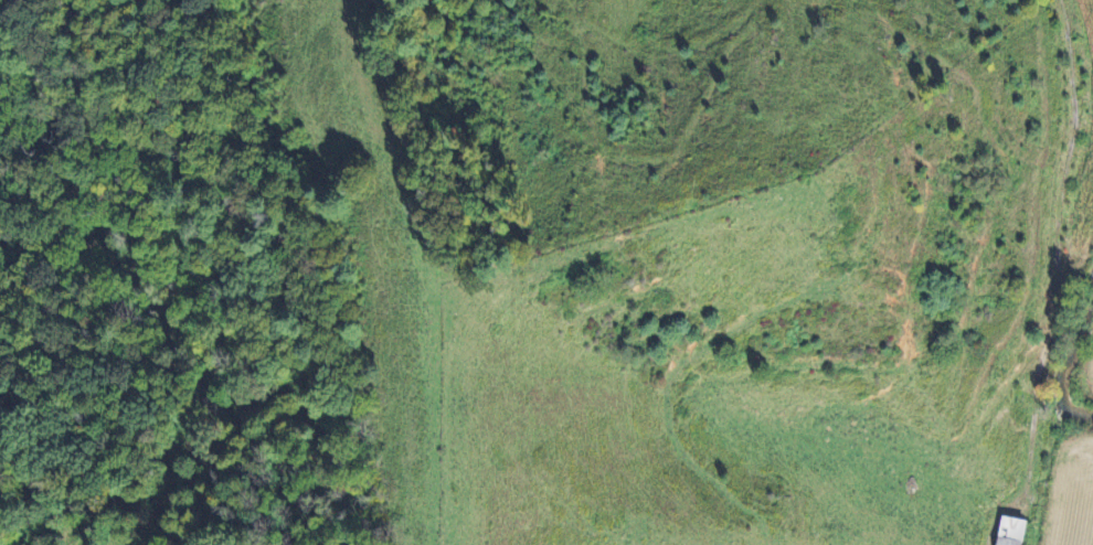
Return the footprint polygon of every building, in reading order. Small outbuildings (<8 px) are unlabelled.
[(1007,516),(1003,544),(1032,544),(1036,520),(1007,516)]
